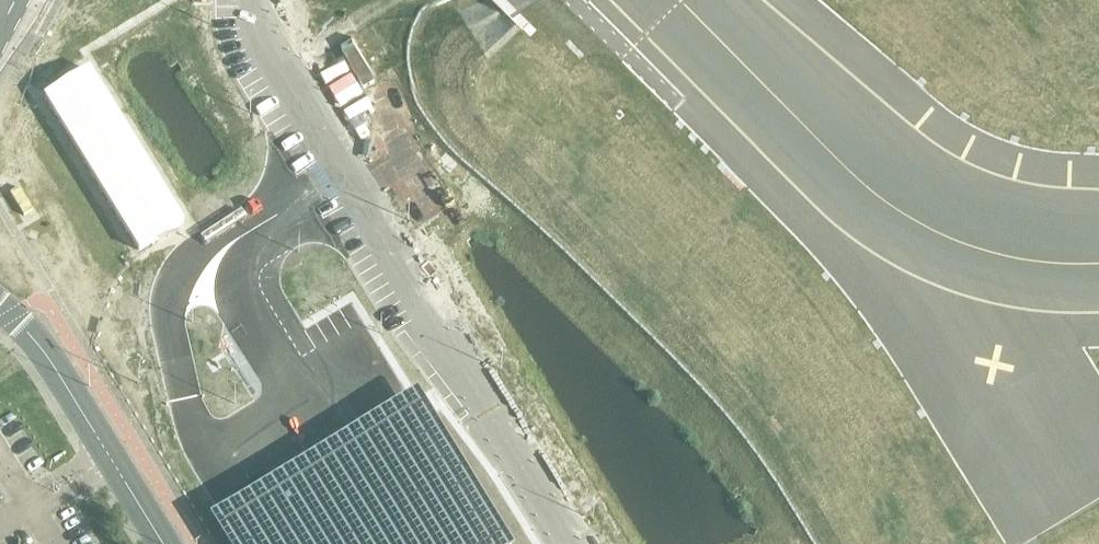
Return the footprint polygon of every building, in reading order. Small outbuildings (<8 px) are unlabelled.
[(88,69),(47,94),(142,249),(183,224),(88,69)] [(203,76),(144,109),(187,186),(246,153),(203,76)] [(309,466),(261,495),(291,543),(357,543),(309,466)]
